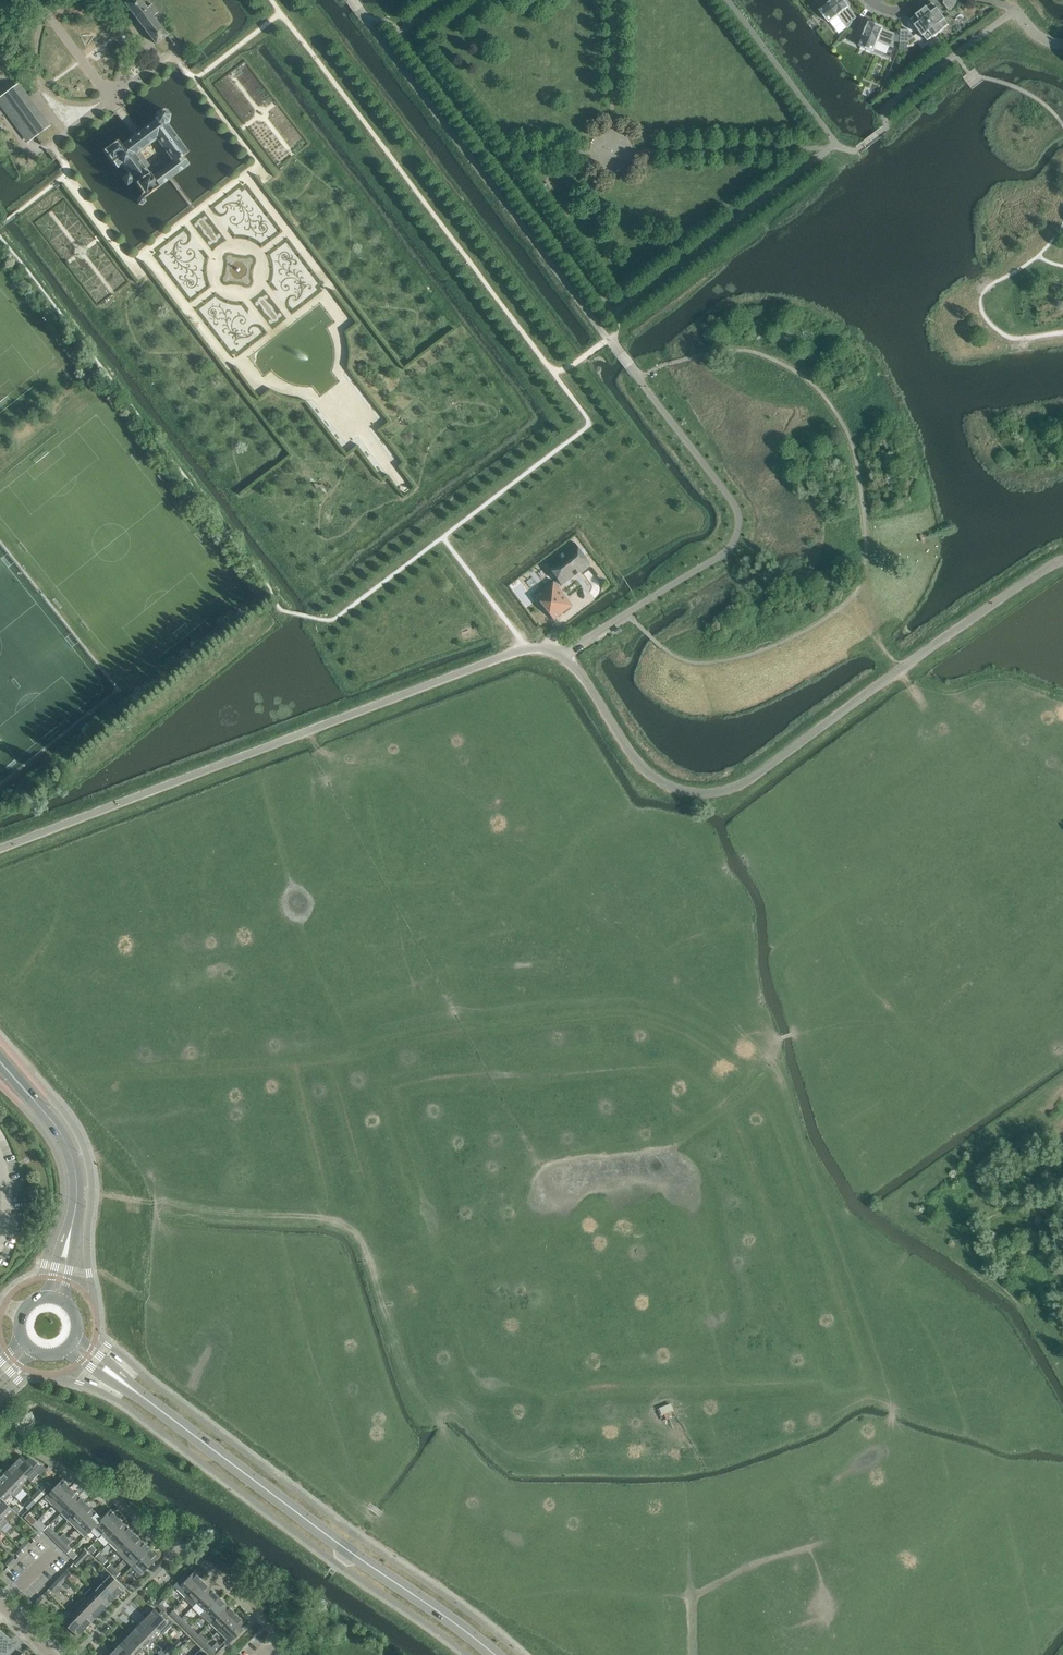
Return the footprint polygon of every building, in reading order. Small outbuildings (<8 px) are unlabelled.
[(167,36),(153,18),(152,17),(157,13),(151,5),(146,8),(140,0),(130,0),(125,4),(140,23),(155,43),(156,44),(167,36)] [(857,17),(849,7),(849,6),(850,6),(845,0),(826,0),(828,3),(819,10),(828,22),(837,16),(838,16),(848,29),(857,17)] [(943,3),(949,11),(956,6),(957,0),(944,0),(943,3)] [(939,33),(944,29),(944,28),(949,25),(945,19),(946,19),(937,8),(936,8),(933,3),(927,7),(927,6),(921,11),(939,33)] [(939,33),(921,11),(916,15),(916,16),(911,19),(915,25),(914,25),(923,36),(927,41),(933,37),(933,38),(939,33)] [(859,46),(873,52),(878,41),(893,47),(895,33),(883,28),(883,27),(869,21),(869,22),(862,20),(855,37),(861,40),(859,46)] [(908,30),(901,29),(900,42),(907,42),(914,37),(908,30)] [(0,98),(0,102),(29,141),(36,136),(46,128),(16,86),(0,98)] [(171,116),(167,111),(160,110),(155,113),(155,121),(138,134),(120,146),(117,141),(103,151),(112,163),(113,163),(117,169),(121,166),(128,174),(122,179),(128,186),(134,182),(143,193),(137,200),(138,204),(142,205),(145,202),(144,198),(171,178),(189,164),(184,157),(188,153),(167,124),(170,122),(171,116)] [(554,616),(572,602),(559,584),(592,559),(577,539),(548,560),(559,575),(554,578),(554,577),(536,591),(554,616)] [(21,1455),(13,1464),(27,1477),(31,1481),(39,1473),(42,1475),(47,1468),(31,1455),(26,1460),(21,1455)] [(5,1472),(19,1485),(27,1477),(13,1464),(5,1472)] [(0,1477),(0,1482),(12,1493),(15,1496),(23,1488),(19,1485),(5,1472),(0,1477)] [(70,1487),(67,1484),(62,1479),(44,1497),(52,1506),(70,1487)] [(4,1501),(12,1493),(0,1482),(0,1497),(4,1501)] [(78,1495),(70,1487),(52,1506),(60,1513),(78,1495)] [(36,1501),(44,1494),(41,1491),(33,1498),(36,1501)] [(86,1503),(78,1495),(60,1513),(68,1521),(86,1503)] [(4,1501),(0,1497),(0,1513),(8,1521),(17,1513),(4,1501)] [(31,1506),(36,1501),(33,1498),(28,1503),(31,1506)] [(94,1510),(86,1503),(68,1521),(76,1529),(94,1510)] [(14,1505),(11,1508),(17,1513),(20,1510),(14,1505)] [(93,1527),(93,1528),(101,1535),(118,1517),(110,1509),(101,1518),(102,1518),(93,1527)] [(84,1537),(93,1528),(93,1527),(102,1518),(101,1518),(94,1510),(76,1529),(84,1537)] [(1,1529),(8,1521),(0,1513),(0,1529),(1,1529)] [(126,1525),(118,1517),(101,1535),(108,1543),(126,1525)] [(134,1533),(126,1525),(108,1543),(116,1551),(117,1551),(134,1533)] [(51,1538),(56,1533),(48,1526),(44,1530),(51,1538)] [(56,1533),(51,1538),(55,1542),(60,1537),(56,1533)] [(134,1533),(117,1551),(125,1558),(142,1541),(134,1533)] [(63,1534),(60,1537),(55,1542),(59,1545),(67,1538),(63,1534)] [(63,1549),(68,1545),(71,1542),(67,1538),(59,1545),(63,1549)] [(150,1549),(142,1541),(125,1558),(132,1566),(150,1549)] [(67,1553),(72,1549),(68,1545),(63,1549),(67,1553)] [(158,1557),(150,1549),(132,1566),(141,1574),(158,1557)] [(81,1561),(89,1554),(85,1550),(78,1558),(81,1561)] [(104,1564),(107,1561),(99,1553),(96,1556),(104,1564)] [(9,1567),(16,1560),(13,1557),(6,1563),(9,1567)] [(201,1580),(198,1577),(193,1572),(188,1576),(185,1573),(173,1585),(185,1597),(188,1594),(201,1580)] [(59,1586),(66,1579),(65,1577),(62,1574),(54,1582),(59,1586)] [(110,1574),(102,1582),(116,1596),(124,1588),(110,1574)] [(201,1580),(188,1594),(185,1597),(184,1598),(192,1606),(196,1602),(210,1589),(201,1580)] [(59,1586),(54,1582),(49,1587),(53,1590),(57,1585),(58,1586),(59,1586)] [(102,1582),(94,1590),(108,1604),(116,1596),(102,1582)] [(91,1587),(84,1595),(101,1612),(108,1604),(94,1590),(91,1587)] [(210,1589),(196,1602),(204,1611),(218,1597),(210,1589)] [(93,1620),(101,1612),(84,1595),(76,1603),(93,1620)] [(40,1605),(45,1600),(41,1596),(36,1601),(40,1605)] [(218,1597),(204,1611),(201,1614),(210,1622),(227,1606),(218,1597)] [(163,1611),(166,1608),(161,1604),(164,1601),(161,1598),(155,1604),(163,1611)] [(68,1611),(71,1614),(85,1628),(93,1620),(76,1603),(68,1611)] [(227,1606),(210,1622),(218,1631),(235,1614),(227,1606)] [(174,1622),(162,1610),(159,1613),(154,1608),(146,1617),(160,1631),(163,1634),(174,1622)] [(177,1621),(180,1618),(172,1610),(169,1613),(177,1621)] [(71,1614),(63,1622),(77,1636),(85,1628),(71,1614)] [(227,1646),(243,1630),(239,1627),(243,1622),(235,1614),(218,1631),(227,1640),(223,1643),(227,1646)] [(137,1626),(152,1639),(160,1631),(146,1617),(137,1626)] [(186,1629),(189,1626),(180,1618),(177,1621),(186,1629)] [(129,1634),(143,1648),(152,1639),(137,1626),(129,1634)] [(194,1637),(197,1634),(189,1626),(186,1629),(194,1637)] [(14,1645),(0,1631),(0,1654),(5,1654),(14,1645)] [(121,1643),(134,1654),(136,1654),(143,1648),(129,1634),(121,1643)] [(203,1646),(206,1643),(197,1634),(194,1637),(203,1646)] [(117,1654),(134,1654),(121,1643),(113,1651),(117,1654)] [(212,1648),(206,1643),(203,1646),(212,1654),(218,1654),(220,1652),(217,1649),(215,1652),(212,1648)]
